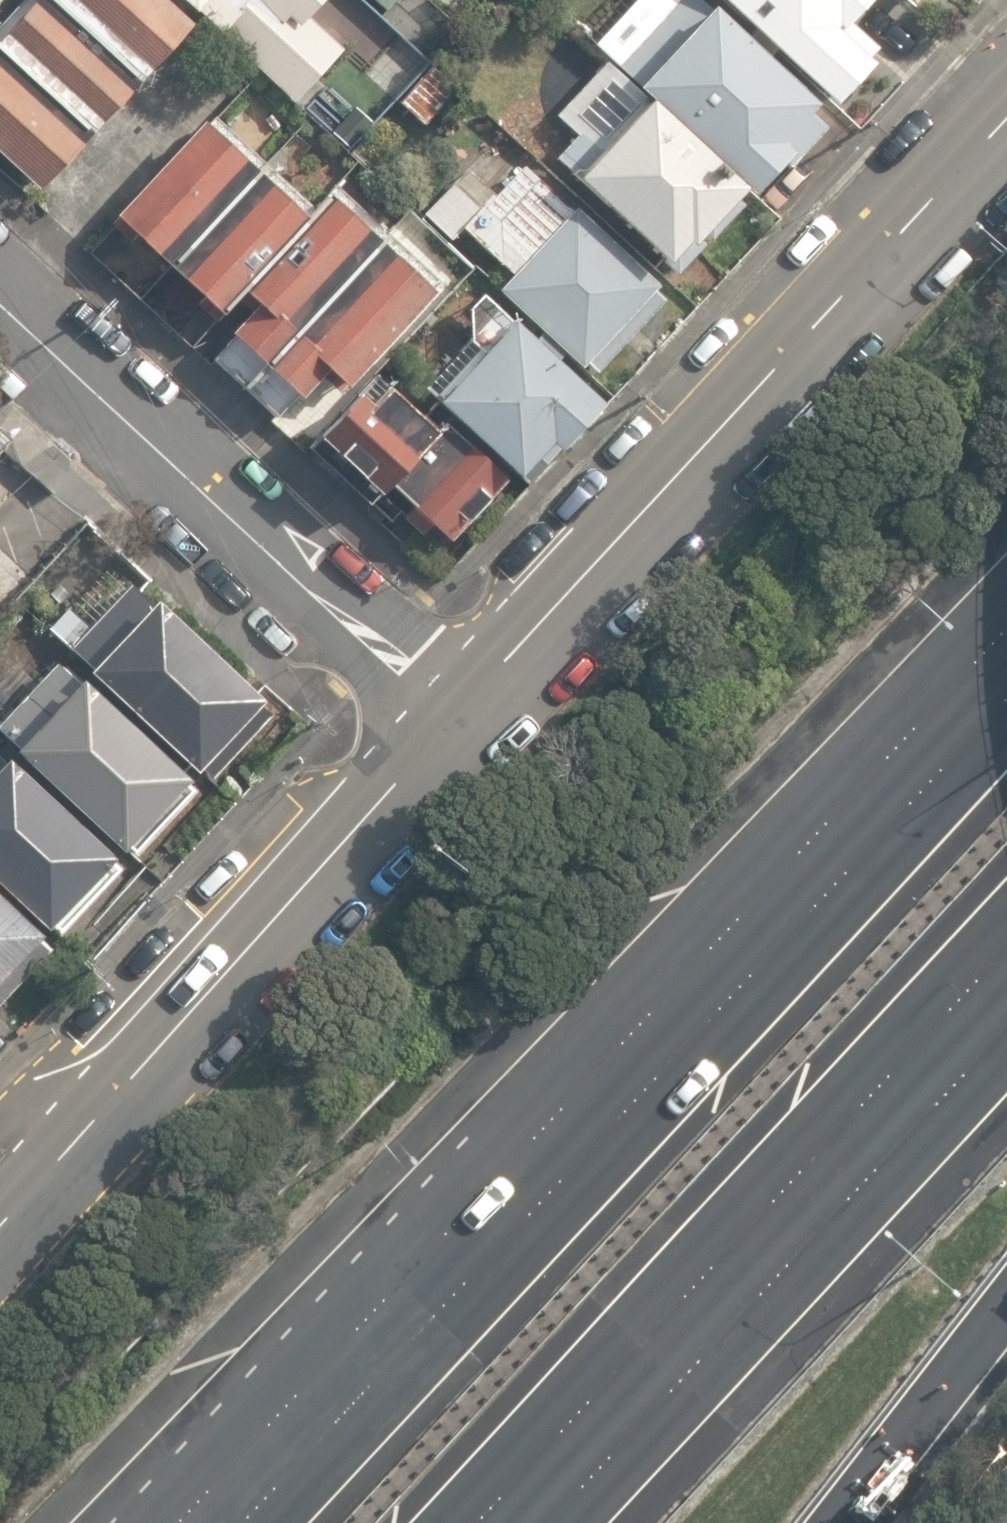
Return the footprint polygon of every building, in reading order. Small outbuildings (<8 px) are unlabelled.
[(207,37),(167,0),(41,0),(0,46),(0,172),(47,214),(207,37)] [(214,27),(242,1),(265,21),(283,0),(182,0),(214,27)] [(391,18),(407,0),(371,0),(391,18)] [(604,60),(550,120),(571,138),(550,162),(684,283),(753,206),(763,215),(843,125),(705,0),(629,0),(588,45),(604,60)] [(843,125),(902,60),(869,30),(895,2),(893,0),(705,0),(843,125)] [(915,12),(925,0),(901,0),(915,12)] [(236,343),(229,350),(306,419),(330,392),(343,405),(445,292),(338,196),(319,217),(210,118),(110,230),(236,343)] [(526,168),(461,241),(509,284),(500,293),(597,380),(671,298),(526,168)] [(392,509),(446,558),(464,538),(468,540),(473,542),(479,543),(485,542),(490,539),(495,536),(498,531),(500,526),(501,520),(500,514),(498,509),(495,504),(508,489),(526,505),(561,466),(570,474),(620,418),(509,318),(426,411),(381,371),(308,452),(383,519),(392,509)] [(147,573),(79,645),(220,778),(288,706),(147,573)] [(147,855),(215,783),(80,655),(12,727),(147,855)] [(7,730),(0,737),(0,862),(74,932),(144,858),(26,748),(7,730)] [(65,932),(0,870),(0,1001),(65,932)]
